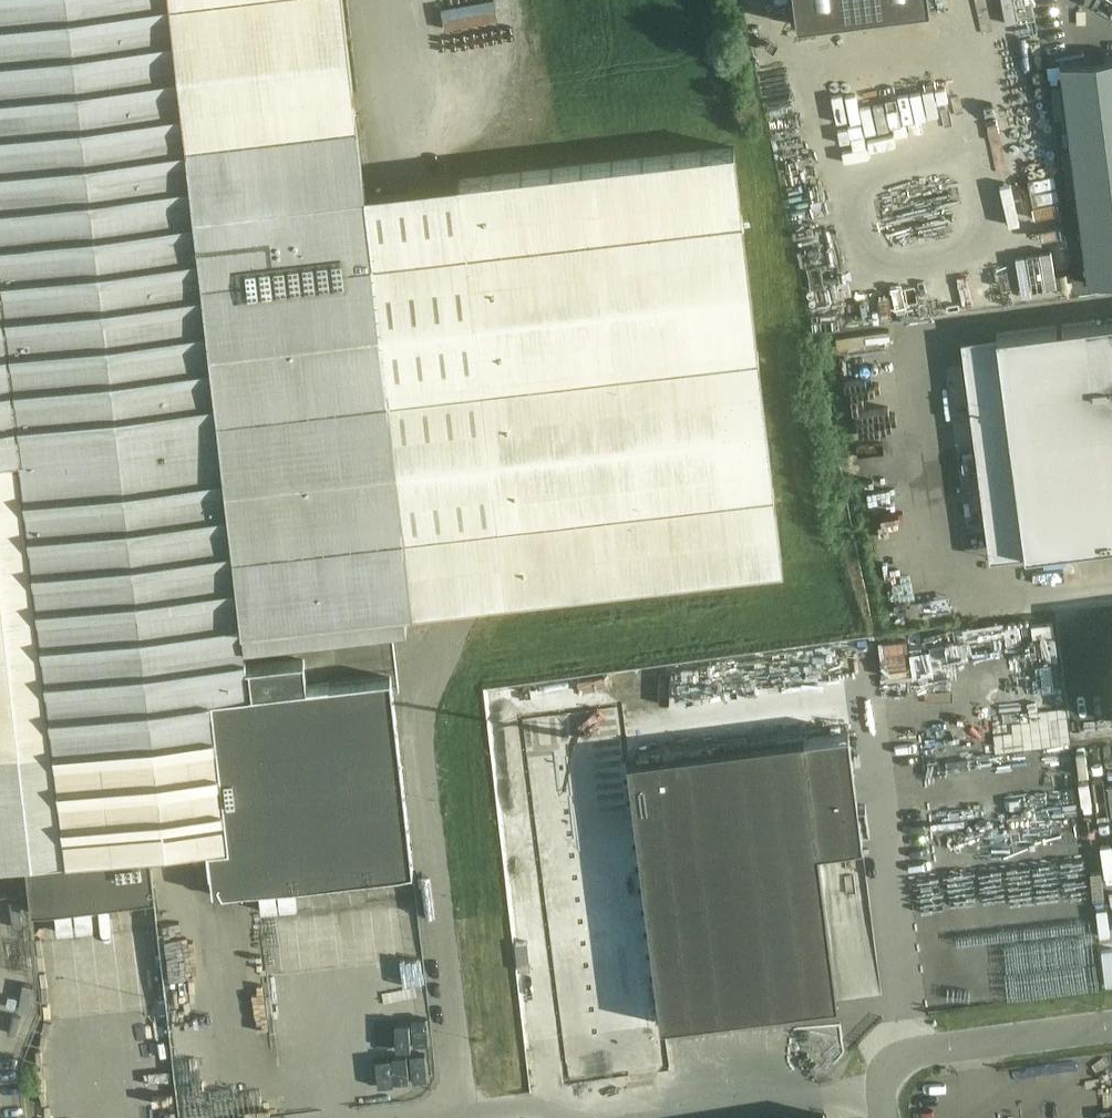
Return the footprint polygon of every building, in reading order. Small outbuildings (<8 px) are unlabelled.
[(3,871),(27,868),(33,912),(156,898),(151,854),(207,847),(209,872),(211,871),(213,893),(413,869),(391,677),(330,684),(329,683),(307,685),(304,660),(247,666),(245,646),(407,627),(405,607),(783,564),(736,146),(367,189),(345,0),(0,0),(0,850),(3,871)] [(798,24),(930,7),(929,0),(795,0),(798,24)] [(1060,63),(1088,284),(1111,281),(1111,56),(1060,63)] [(996,334),(1000,361),(965,366),(986,532),(1022,528),(1025,554),(1111,542),(1111,319),(996,334)] [(890,506),(908,508),(909,494),(892,492),(890,506)] [(848,731),(627,759),(661,1024),(838,1002),(818,848),(862,842),(848,731)] [(406,1074),(407,1084),(429,1083),(427,1045),(398,1046),(400,1074),(406,1074)]
